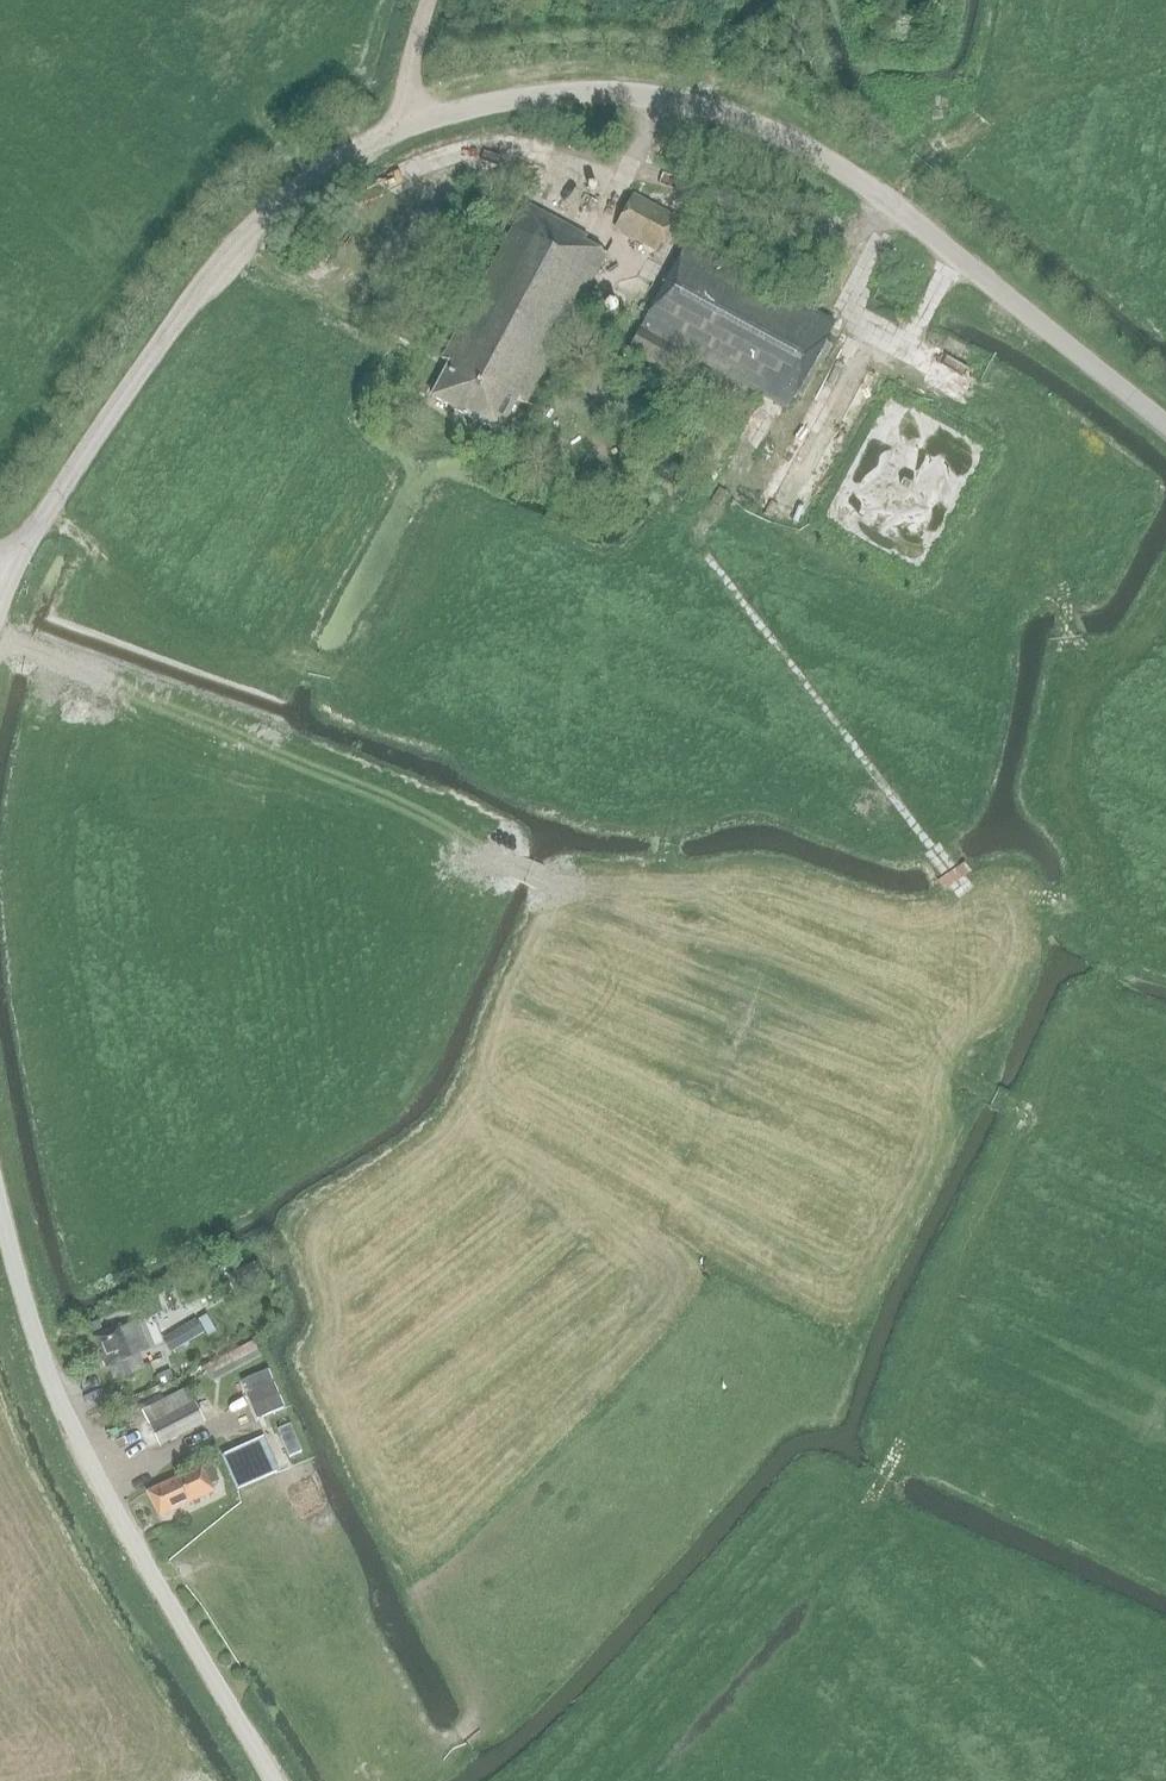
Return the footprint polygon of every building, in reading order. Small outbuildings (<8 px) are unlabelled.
[(656,250),(674,216),(634,194),(615,228),(656,250)] [(584,241),(587,236),(526,203),(442,359),(450,363),(432,396),(500,432),(518,399),(526,404),(606,253),(584,241)] [(836,322),(687,242),(630,350),(681,377),(691,358),(789,410),(836,322)] [(729,436),(704,427),(694,452),(720,462),(729,436)] [(204,1332),(195,1318),(162,1337),(171,1352),(204,1332)] [(99,1321),(89,1325),(94,1338),(104,1334),(99,1321)] [(149,1350),(138,1322),(128,1325),(119,1328),(94,1338),(107,1368),(112,1380),(144,1368),(139,1354),(149,1350)] [(237,1362),(261,1350),(256,1340),(232,1352),(237,1362)] [(160,1385),(173,1379),(169,1370),(156,1375),(160,1385)] [(188,1389),(166,1399),(165,1400),(142,1411),(159,1446),(206,1422),(188,1389)] [(146,1410),(165,1400),(161,1393),(142,1402),(146,1410)] [(238,1488),(278,1471),(265,1438),(224,1454),(238,1488)] [(213,1492),(210,1485),(219,1480),(209,1459),(200,1464),(201,1466),(193,1470),(194,1472),(148,1493),(159,1516),(213,1492)]
